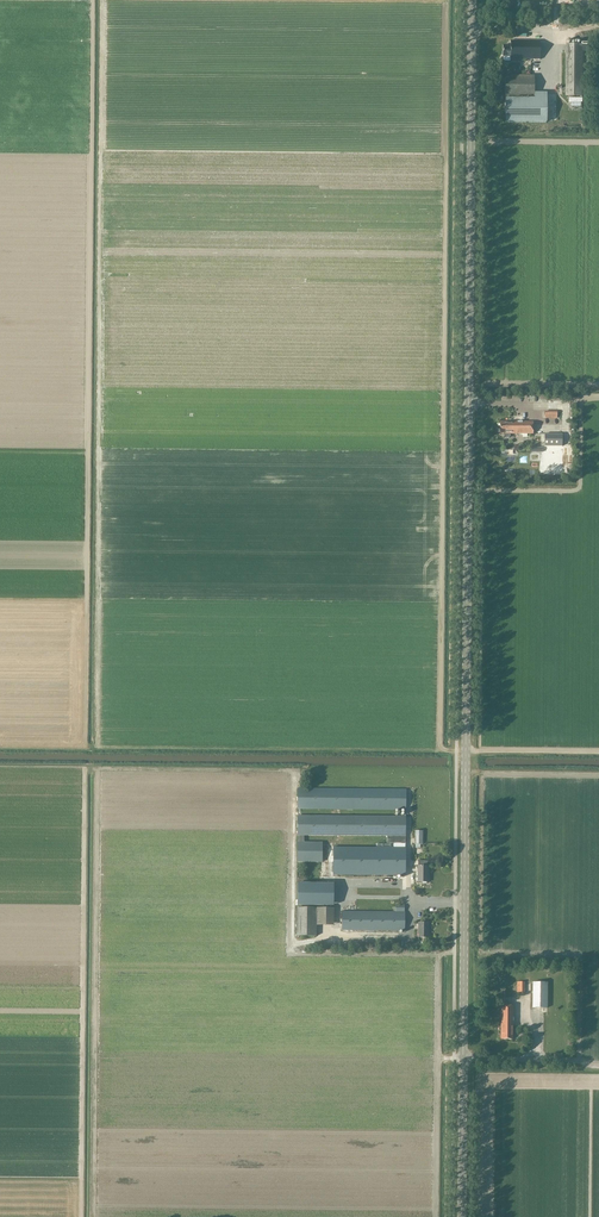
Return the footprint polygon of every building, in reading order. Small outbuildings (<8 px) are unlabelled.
[(540,59),(540,40),(510,40),(510,45),(503,45),(503,56),(510,56),(510,59),(540,59)] [(566,44),(566,96),(582,96),(582,44),(566,44)] [(550,51),(550,79),(560,79),(559,51),(550,51)] [(506,75),(506,97),(533,97),(534,76),(506,75)] [(505,122),(547,123),(547,93),(534,93),(534,99),(505,98),(505,122)] [(510,434),(533,434),(533,422),(500,422),(500,434),(504,434),(504,438),(509,438),(510,436),(510,434)] [(563,431),(545,431),(545,443),(563,443),(563,431)] [(406,789),(346,788),(298,788),(298,809),(406,810),(406,789)] [(297,861),(321,861),(321,842),(301,842),(301,835),(390,836),(390,843),(405,843),(406,817),(298,816),(297,861)] [(405,843),(393,843),(393,846),(333,846),(333,874),(405,875),(405,843)] [(418,866),(417,882),(429,882),(429,866),(427,866),(427,861),(418,860),(418,866)] [(297,905),(333,906),(334,883),(309,883),(309,880),(304,880),(304,883),(297,883),(297,905)] [(297,908),(297,936),(316,936),(316,925),(333,925),(333,908),(297,908)] [(404,912),(395,912),(342,911),(342,930),(404,930),(405,912),(404,912)] [(428,937),(428,923),(419,923),(418,937),(428,937)] [(547,1008),(547,999),(548,982),(532,982),(532,999),(532,1008),(547,1008)] [(513,1039),(513,1006),(501,1006),(501,1039),(513,1039)]
